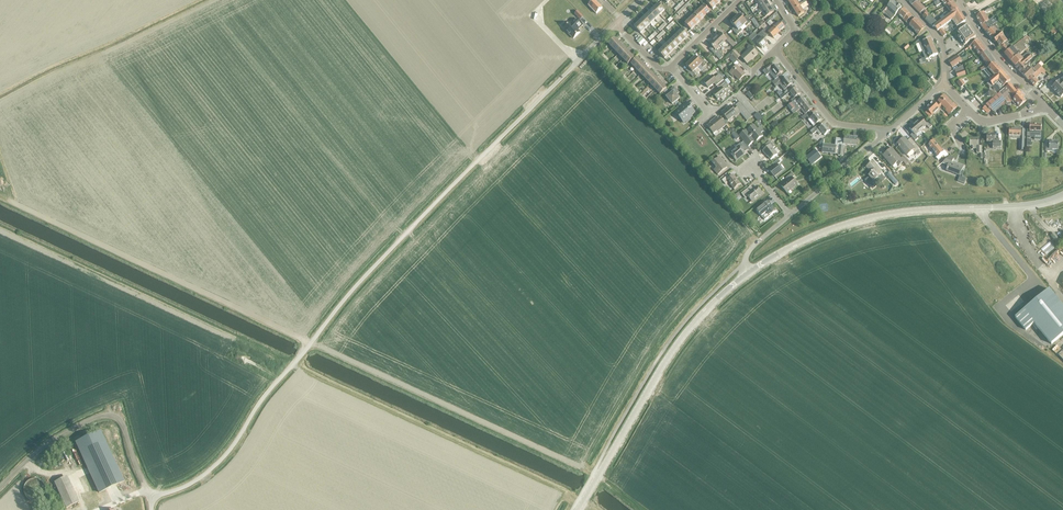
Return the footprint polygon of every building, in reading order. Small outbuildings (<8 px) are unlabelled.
[(594,0),(588,5),(596,14),(602,8),(594,0)] [(713,0),(710,0),(706,3),(712,9),(717,4),(713,0)] [(760,10),(761,11),(769,6),(766,0),(765,0),(757,5),(756,4),(753,6),(754,8),(758,6),(760,10)] [(800,7),(795,0),(789,4),(793,11),(800,7)] [(885,8),(881,12),(884,14),(885,13),(892,19),(895,15),(901,8),(897,5),(896,5),(892,1),(886,8),(885,7),(884,7),(885,8)] [(793,11),(798,17),(804,13),(802,10),(808,5),(806,2),(802,5),(800,7),(793,11)] [(945,6),(944,7),(945,7),(948,12),(947,13),(946,13),(944,14),(943,15),(945,18),(958,9),(953,2),(945,6)] [(659,4),(653,9),(660,15),(665,10),(659,4)] [(921,5),(915,9),(920,13),(922,11),(925,8),(921,5)] [(704,6),(699,10),(705,16),(710,12),(704,6)] [(761,11),(760,10),(757,12),(758,14),(762,12),(765,17),(773,12),(769,6),(761,11)] [(908,25),(915,19),(909,13),(904,8),(898,15),(908,25)] [(986,23),(988,21),(989,21),(985,15),(987,14),(987,13),(992,10),(991,8),(986,11),(986,12),(984,13),(984,12),(976,17),(981,26),(986,23)] [(653,9),(649,13),(655,20),(660,15),(653,9)] [(695,9),(693,12),(695,14),(694,15),(700,21),(705,16),(699,10),(698,12),(695,9)] [(937,23),(933,26),(938,31),(943,37),(946,35),(942,28),(950,22),(951,24),(950,25),(953,30),(960,25),(960,26),(965,22),(965,20),(958,9),(945,18),(937,23)] [(1035,9),(1031,13),(1036,17),(1040,13),(1037,10),(1036,10),(1035,9)] [(578,11),(574,14),(580,20),(583,17),(578,11)] [(655,20),(649,13),(644,18),(650,24),(655,20)] [(694,15),(690,19),(695,25),(700,21),(694,15)] [(735,19),(742,27),(744,25),(746,27),(751,22),(746,17),(743,19),(739,15),(735,19)] [(929,16),(925,19),(925,20),(933,27),(933,26),(937,23),(929,16)] [(986,23),(981,26),(985,31),(987,33),(994,27),(993,26),(994,25),(993,25),(995,23),(998,22),(999,21),(995,16),(989,21),(988,21),(986,23)] [(650,24),(644,18),(639,22),(645,29),(650,24)] [(915,19),(908,25),(918,35),(925,28),(915,18),(915,19)] [(571,23),(564,29),(573,39),(580,32),(577,29),(578,28),(579,29),(583,25),(577,19),(572,24),(571,23)] [(695,25),(690,19),(685,24),(690,30),(695,25)] [(742,27),(735,19),(730,23),(735,27),(732,30),(737,35),(742,31),(740,29),(742,27)] [(645,29),(639,22),(634,27),(640,33),(645,29)] [(779,22),(774,28),(779,33),(784,27),(779,22)] [(965,22),(960,26),(962,28),(956,32),(959,36),(958,37),(959,39),(971,31),(967,25),(965,22)] [(997,25),(995,23),(993,25),(994,25),(993,26),(994,27),(987,33),(992,39),(992,38),(1000,32),(996,26),(997,25)] [(779,33),(774,28),(768,33),(764,29),(761,32),(766,37),(769,34),(773,38),(779,33)] [(682,29),(677,34),(684,40),(689,35),(682,29)] [(976,37),(971,31),(959,39),(961,41),(962,40),(965,45),(976,37)] [(766,37),(761,32),(757,36),(760,39),(756,43),(761,49),(767,44),(763,40),(766,37)] [(1004,53),(1008,49),(1009,47),(1009,46),(1008,44),(1006,44),(1008,42),(1000,33),(993,40),(994,40),(993,41),(995,43),(995,42),(996,43),(1000,47),(999,48),(1004,53)] [(677,34),(673,38),(679,45),(684,40),(677,34)] [(715,39),(721,45),(726,40),(733,47),(736,44),(726,34),(724,37),(721,34),(715,39)] [(1012,47),(1004,54),(1010,62),(1014,58),(1018,55),(1026,49),(1029,47),(1025,41),(1029,39),(1027,36),(1023,39),(1020,41),(1012,47)] [(613,49),(620,43),(615,38),(608,44),(613,49)] [(679,45),(673,38),(668,43),(674,49),(679,45)] [(934,46),(931,38),(922,42),(921,42),(919,43),(922,51),(934,46)] [(723,47),(721,45),(715,39),(710,44),(713,47),(710,50),(720,60),(723,57),(720,53),(721,52),(719,50),(723,47)] [(979,56),(986,51),(978,40),(968,47),(968,48),(969,49),(970,50),(973,48),(979,56)] [(620,43),(613,49),(618,54),(625,48),(620,43)] [(668,43),(663,48),(669,54),(674,49),(668,43)] [(747,51),(740,58),(746,64),(757,54),(750,47),(748,45),(747,47),(747,50),(747,51)] [(938,55),(934,46),(922,51),(926,60),(929,58),(929,59),(938,55)] [(629,53),(625,48),(618,54),(623,59),(629,53)] [(669,54),(663,48),(658,52),(664,59),(669,54)] [(737,60),(740,56),(734,50),(730,53),(737,60)] [(986,51),(979,56),(988,68),(995,62),(991,57),(987,52),(986,51)] [(1010,62),(1015,67),(1019,63),(1021,61),(1022,61),(1029,55),(1030,55),(1028,52),(1021,58),(1018,55),(1014,58),(1010,62)] [(629,53),(623,59),(628,64),(634,58),(629,53)] [(1019,63),(1015,67),(1020,73),(1027,67),(1026,67),(1030,64),(1028,61),(1031,58),(1029,55),(1022,61),(1021,61),(1019,63)] [(957,56),(948,62),(952,67),(961,61),(957,56)] [(703,69),(702,68),(707,64),(701,59),(699,61),(695,57),(691,61),(700,72),(703,69)] [(636,70),(642,63),(637,58),(631,64),(636,70)] [(693,78),(697,73),(698,74),(700,72),(691,61),(686,66),(690,70),(687,72),(693,78)] [(986,69),(983,70),(991,80),(994,77),(995,77),(1002,71),(1002,70),(995,62),(988,68),(987,69),(986,69)] [(642,63),(636,70),(641,75),(647,68),(642,63)] [(766,69),(762,72),(766,76),(768,75),(769,73),(770,73),(770,72),(771,71),(772,71),(776,76),(778,78),(781,76),(780,74),(782,72),(777,66),(775,68),(771,64),(765,69),(766,69)] [(1034,74),(1041,67),(1039,65),(1033,70),(1029,66),(1021,73),(1028,80),(1034,74)] [(734,75),(739,81),(745,75),(737,66),(729,73),(733,77),(734,75)] [(1042,74),(1045,71),(1041,67),(1034,74),(1028,80),(1034,86),(1038,83),(1034,79),(1041,73),(1042,74)] [(647,68),(641,75),(645,80),(652,73),(647,68)] [(991,80),(989,81),(994,87),(995,85),(999,90),(1008,83),(1010,80),(1002,71),(995,77),(994,77),(991,80)] [(657,78),(652,73),(645,80),(650,84),(657,78)] [(712,76),(704,83),(708,88),(714,84),(716,86),(723,80),(719,74),(714,78),(712,76)] [(776,87),(780,84),(782,86),(781,88),(785,92),(792,87),(790,85),(792,84),(786,78),(784,80),(783,79),(783,78),(781,76),(778,78),(772,83),(776,87)] [(1059,81),(1059,80),(1051,88),(1060,97),(1062,95),(1062,77),(1059,81)] [(661,83),(657,78),(650,84),(655,89),(661,83)] [(960,88),(964,85),(961,80),(956,83),(960,88)] [(718,100),(726,93),(724,90),(729,86),(727,84),(725,81),(717,87),(719,90),(713,94),(718,100)] [(661,83),(655,89),(660,95),(662,92),(666,89),(666,88),(661,83)] [(1010,103),(1011,102),(1014,105),(1016,104),(1018,107),(1025,102),(1022,98),(1023,97),(1019,92),(1017,93),(1009,84),(985,105),(992,112),(1005,101),(1006,103),(1010,103)] [(799,97),(797,95),(799,94),(795,88),(793,86),(792,87),(785,92),(780,96),(779,97),(781,99),(789,92),(794,98),(791,100),(792,102),(795,100),(799,97)] [(677,91),(674,87),(665,95),(667,97),(667,98),(672,104),(679,99),(674,93),(677,91)] [(938,105),(940,107),(942,105),(946,110),(945,111),(949,115),(957,107),(954,103),(952,105),(944,96),(938,101),(940,103),(938,105)] [(792,102),(787,106),(791,111),(794,114),(797,111),(800,109),(802,108),(807,103),(803,97),(800,99),(799,97),(795,100),(792,102)] [(694,111),(688,105),(686,102),(681,106),(681,107),(675,112),(679,118),(681,117),(685,122),(692,116),(690,114),(694,111)] [(940,107),(938,105),(937,106),(933,102),(926,109),(927,111),(925,113),(929,118),(939,109),(938,108),(940,107)] [(802,108),(800,109),(805,114),(805,115),(801,118),(803,120),(807,117),(812,113),(810,111),(812,109),(807,103),(802,108)] [(735,106),(732,108),(730,106),(722,113),(728,121),(736,114),(737,115),(740,113),(739,111),(737,109),(735,106)] [(758,113),(754,116),(757,121),(762,117),(758,113)] [(813,115),(812,113),(807,117),(809,119),(810,118),(815,124),(820,120),(815,114),(813,115)] [(717,120),(716,118),(712,121),(712,122),(707,126),(713,134),(722,127),(723,128),(726,125),(720,117),(717,120)] [(916,124),(921,130),(926,126),(929,129),(932,127),(927,121),(924,123),(921,119),(916,124)] [(921,130),(916,124),(909,129),(913,133),(910,136),(915,141),(918,139),(915,135),(921,130)] [(757,129),(754,125),(746,131),(746,130),(740,135),(748,146),(754,142),(755,143),(763,136),(761,133),(763,131),(760,127),(757,129)] [(830,131),(824,125),(821,128),(818,125),(813,129),(810,132),(812,135),(816,132),(819,136),(822,134),(824,136),(830,131)] [(1041,125),(1030,125),(1029,131),(1030,131),(1029,135),(1041,136),(1041,125)] [(1024,142),(1024,130),(1008,129),(1008,136),(1020,136),(1020,142),(1024,142)] [(1001,149),(1001,142),(994,142),(994,135),(986,135),(986,142),(989,142),(989,145),(992,145),(992,147),(996,147),(996,149),(1001,149)] [(836,139),(835,147),(839,147),(843,147),(844,144),(856,146),(857,138),(844,137),(844,140),(836,139)] [(914,153),(919,149),(911,140),(908,143),(904,138),(896,144),(906,156),(912,150),(914,153)] [(819,143),(819,148),(822,149),(822,153),(835,154),(838,154),(838,156),(842,156),(843,147),(839,147),(835,147),(823,145),(824,139),(819,143)] [(982,158),(982,154),(981,154),(981,147),(978,147),(978,139),(969,139),(969,146),(972,146),(972,149),(976,149),(976,154),(980,154),(980,158),(982,158)] [(775,147),(770,141),(762,147),(764,150),(762,151),(765,155),(766,154),(770,160),(777,154),(773,149),(775,147)] [(945,158),(948,155),(944,151),(942,152),(933,141),(927,145),(937,156),(935,158),(938,161),(943,156),(945,158)] [(1046,148),(1046,151),(1052,152),(1052,150),(1058,150),(1058,142),(1049,141),(1049,148),(1046,148)] [(736,149),(730,153),(736,161),(745,154),(744,153),(747,151),(749,149),(743,142),(741,144),(741,143),(735,148),(736,149)] [(815,149),(802,159),(808,167),(820,157),(815,149)] [(903,162),(901,160),(896,154),(893,156),(888,151),(882,156),(892,167),(896,164),(898,167),(903,162)] [(718,175),(727,167),(719,157),(712,163),(716,168),(714,170),(718,175)] [(959,175),(962,167),(956,165),(956,167),(950,165),(953,159),(950,158),(948,157),(942,163),(948,165),(946,171),(959,175)] [(777,165),(780,162),(778,160),(772,164),(774,167),(769,171),(774,177),(782,171),(777,165)] [(870,176),(865,179),(873,188),(885,178),(881,174),(881,175),(877,170),(878,168),(873,162),(867,167),(872,173),(869,175),(870,176)] [(787,193),(797,185),(792,178),(794,176),(792,173),(786,178),(788,180),(781,186),(787,193)] [(889,174),(887,176),(892,182),(895,185),(898,183),(890,173),(889,174)] [(734,189),(740,184),(733,175),(730,178),(728,175),(722,180),(725,185),(728,182),(734,189)] [(752,201),(762,193),(757,187),(751,191),(748,188),(742,194),(745,199),(748,197),(752,201)] [(768,201),(756,210),(762,217),(764,220),(769,217),(776,211),(768,201)] [(1054,233),(1051,236),(1057,243),(1060,240),(1054,233)] [(1015,317),(1026,330),(1034,323),(1051,344),(1062,335),(1062,307),(1049,289),(1025,309),(1015,317)] [(99,493),(124,481),(101,432),(76,443),(99,493)] [(42,497),(44,495),(45,492),(45,489),(44,486),(43,484),(41,481),(38,480),(35,479),(32,479),(29,480),(27,482),(25,484),(24,487),(23,490),(24,493),(25,496),(27,498),(29,500),(32,500),(35,501),(37,500),(40,499),(42,497)] [(71,485),(58,491),(66,508),(79,502),(71,485)]
